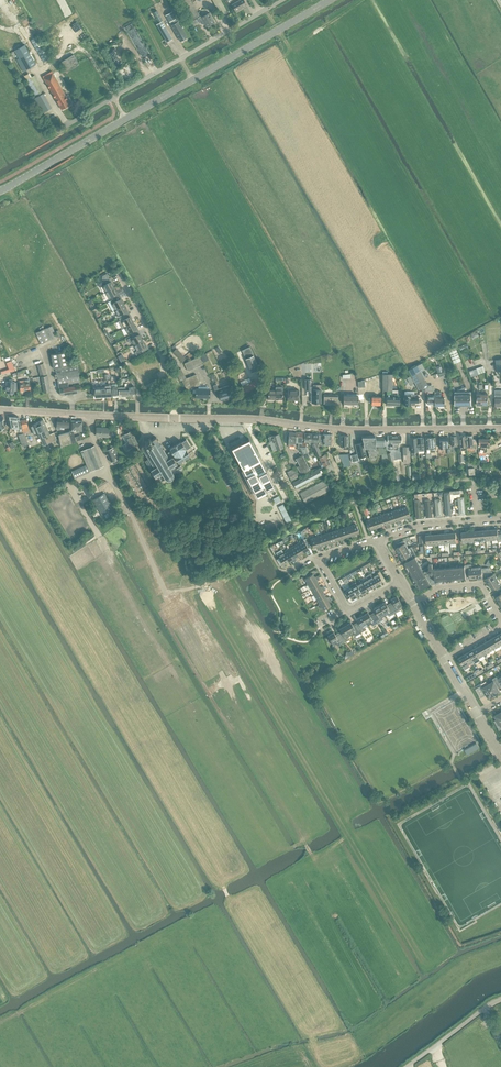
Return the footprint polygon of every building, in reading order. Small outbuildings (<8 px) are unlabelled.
[(199,15),(190,0),(177,0),(189,21),(199,15)] [(220,14),(226,10),(221,0),(213,0),(220,14)] [(246,5),(243,0),(240,0),(232,5),(236,12),(241,9),(240,8),(246,5)] [(158,22),(162,20),(157,10),(153,13),(158,22)] [(178,21),(172,11),(165,15),(171,25),(178,22),(178,21)] [(206,26),(214,22),(208,12),(200,17),(200,16),(197,17),(200,23),(205,24),(206,26)] [(167,42),(172,39),(162,21),(156,24),(167,42)] [(178,21),(171,25),(180,41),(187,37),(178,21)] [(37,36),(31,40),(43,62),(49,58),(43,48),(37,36)] [(26,70),(26,69),(35,64),(25,45),(15,50),(23,64),(20,66),(23,72),(26,70)] [(73,54),(61,61),(67,72),(79,64),(73,54)] [(52,71),(42,77),(61,109),(70,104),(52,71)] [(30,73),(24,75),(26,79),(36,97),(34,98),(42,112),(44,111),(46,110),(51,107),(43,93),(44,92),(35,75),(32,77),(30,73)] [(102,286),(105,292),(114,287),(111,281),(112,281),(110,278),(109,278),(107,273),(102,276),(102,278),(103,280),(103,282),(99,284),(99,286),(100,287),(102,286)] [(114,299),(120,295),(118,292),(117,293),(114,287),(105,292),(108,298),(112,296),(114,299)] [(114,299),(110,301),(115,310),(124,305),(121,299),(122,298),(120,295),(114,299)] [(122,317),(129,313),(128,310),(127,311),(124,305),(115,310),(119,317),(123,315),(123,316),(121,317),(122,317)] [(121,329),(124,327),(133,322),(130,317),(131,316),(129,313),(122,317),(119,319),(120,321),(117,322),(121,329)] [(131,335),(139,331),(137,328),(136,328),(133,322),(124,327),(127,333),(130,332),(131,335)] [(52,326),(36,333),(40,344),(57,337),(52,326)] [(141,334),(139,331),(131,335),(133,334),(134,337),(133,337),(132,336),(127,339),(130,344),(132,342),(134,345),(143,340),(140,334),(141,334)] [(136,355),(149,348),(147,345),(146,346),(143,340),(134,345),(137,351),(135,352),(136,355)] [(461,361),(455,345),(448,348),(454,363),(461,361)] [(249,347),(242,350),(252,372),(259,368),(249,347)] [(182,362),(186,358),(176,348),(172,352),(182,362)] [(68,384),(80,382),(77,364),(68,366),(66,352),(51,354),(53,369),(55,368),(59,389),(60,395),(81,392),(80,385),(69,387),(68,384)] [(200,356),(203,362),(209,360),(206,353),(200,356)] [(188,371),(203,364),(199,356),(184,363),(188,371)] [(40,377),(44,393),(50,392),(47,375),(46,376),(43,363),(37,365),(41,377),(40,377)] [(180,380),(181,380),(186,378),(181,368),(180,369),(176,363),(172,365),(180,380)] [(421,363),(408,370),(411,376),(420,371),(424,369),(421,363)] [(483,366),(476,369),(478,374),(485,372),(483,366)] [(476,369),(470,371),(472,377),(478,374),(476,369)] [(420,371),(411,376),(419,390),(421,389),(422,391),(427,391),(434,391),(433,385),(428,385),(420,371)] [(196,374),(186,378),(181,380),(187,390),(200,385),(196,374)] [(394,398),(392,398),(392,374),(383,374),(383,391),(386,391),(386,405),(400,405),(400,398),(399,398),(399,395),(395,395),(394,398)] [(255,380),(250,382),(249,378),(241,381),(242,385),(242,386),(246,395),(259,389),(255,380)] [(29,380),(20,381),(20,383),(19,383),(21,391),(31,390),(29,380)] [(7,381),(6,392),(13,393),(14,391),(17,391),(17,382),(14,382),(7,381)] [(217,384),(213,385),(216,395),(219,394),(221,401),(225,399),(228,399),(228,398),(232,397),(229,385),(224,387),(218,388),(217,384)] [(193,389),(193,393),(196,393),(196,397),(203,397),(203,389),(203,386),(198,386),(198,389),(196,389),(193,389)] [(312,386),(310,386),(310,391),(310,392),(312,392),(312,403),(321,403),(321,390),(312,390),(312,386)] [(471,392),(469,392),(467,386),(456,390),(457,392),(455,392),(455,406),(472,405),(471,392)] [(126,387),(117,388),(117,390),(119,390),(119,397),(128,397),(128,390),(128,387),(126,387)] [(287,390),(287,401),(298,401),(299,390),(287,390)] [(440,391),(434,391),(434,393),(434,395),(434,404),(434,406),(444,406),(444,397),(441,398),(440,391)] [(404,392),(404,405),(405,405),(405,406),(409,406),(409,405),(415,405),(415,403),(419,403),(420,402),(421,401),(421,400),(421,399),(421,398),(420,398),(420,397),(419,397),(419,395),(415,395),(415,394),(414,394),(414,392),(404,392)] [(338,403),(338,395),(324,394),(324,403),(338,403)] [(380,405),(380,397),(372,396),(372,404),(380,405)] [(29,432),(26,419),(19,421),(18,417),(8,416),(10,428),(14,428),(14,431),(17,431),(17,430),(20,430),(20,428),(21,429),(20,426),(22,426),(23,433),(24,433),(29,432)] [(38,433),(43,445),(57,439),(53,432),(50,434),(43,420),(30,425),(34,435),(38,433)] [(69,427),(69,420),(57,420),(56,429),(64,429),(64,427),(69,427)] [(69,430),(69,432),(74,432),(77,432),(77,430),(82,431),(82,421),(71,420),(70,430),(69,430)] [(108,436),(108,428),(96,427),(96,435),(108,436)] [(131,431),(125,434),(129,442),(127,442),(122,445),(125,450),(138,444),(131,431)] [(76,441),(74,432),(69,432),(58,435),(61,447),(76,441)] [(302,433),(296,432),(295,442),(298,442),(298,447),(301,447),(302,455),(303,458),(309,456),(306,448),(305,448),(305,442),(301,442),(302,433)] [(24,433),(23,433),(18,435),(22,446),(28,444),(24,433)] [(277,449),(272,435),(272,434),(269,435),(269,436),(268,436),(270,441),(268,442),(269,445),(271,444),(273,451),(277,449)] [(277,449),(283,447),(279,434),(272,435),(277,449)] [(311,434),(311,438),(311,441),(312,441),(312,444),(315,442),(318,442),(323,442),(323,435),(318,435),(318,434),(311,434)] [(323,442),(323,444),(328,444),(332,444),(332,435),(323,434),(323,435),(323,442)] [(349,435),(340,436),(340,446),(343,446),(343,449),(349,449),(349,435)] [(472,435),(466,436),(467,452),(475,452),(475,448),(477,448),(476,443),(475,439),(472,439),(472,436),(472,435)] [(375,446),(375,438),(375,436),(362,436),(365,447),(367,447),(370,459),(376,459),(376,454),(382,454),(382,463),(389,463),(385,448),(377,448),(377,447),(375,447),(375,446)] [(401,442),(401,436),(387,436),(387,442),(392,442),(392,447),(397,447),(397,445),(398,445),(398,442),(401,442)] [(141,446),(140,447),(141,447),(142,449),(142,450),(143,449),(145,453),(145,454),(145,455),(146,454),(147,457),(148,458),(147,459),(148,459),(145,461),(150,469),(150,470),(150,471),(151,470),(155,477),(154,477),(154,478),(155,477),(155,478),(156,478),(156,477),(159,476),(161,479),(160,480),(161,480),(162,480),(162,479),(164,478),(165,478),(167,479),(167,480),(167,479),(168,479),(169,479),(170,480),(170,479),(172,478),(173,478),(172,477),(173,476),(174,476),(174,475),(173,475),(173,473),(174,472),(173,472),(176,471),(177,473),(182,470),(182,469),(182,468),(182,467),(181,468),(178,463),(179,463),(178,462),(187,457),(189,455),(190,457),(191,458),(194,457),(195,455),(192,450),(193,450),(191,447),(190,447),(186,440),(182,442),(181,441),(177,444),(177,443),(176,444),(177,444),(174,446),(174,445),(173,446),(174,446),(170,448),(169,448),(170,449),(171,451),(166,454),(163,450),(164,449),(163,449),(160,445),(161,444),(160,444),(158,440),(158,439),(157,439),(156,438),(156,437),(155,438),(151,441),(150,439),(151,439),(150,438),(150,439),(149,438),(148,438),(149,439),(146,441),(145,440),(145,441),(144,442),(145,443),(146,442),(146,443),(145,443),(145,444),(142,446),(141,446)] [(435,437),(425,437),(426,449),(425,449),(426,452),(430,452),(431,452),(431,448),(435,448),(435,437)] [(447,449),(448,449),(447,437),(439,437),(439,448),(441,448),(441,449),(447,449)] [(384,438),(375,438),(375,446),(385,446),(385,442),(383,442),(384,438)] [(274,487),(259,458),(249,439),(231,448),(233,451),(233,453),(235,456),(237,459),(238,462),(255,493),(264,488),(266,491),(274,487)] [(486,445),(489,445),(489,439),(478,439),(478,452),(486,452),(486,445)] [(310,444),(317,457),(321,455),(316,442),(310,444)] [(354,455),(351,456),(352,462),(356,461),(359,460),(358,458),(366,456),(363,443),(355,445),(357,454),(354,455)] [(94,446),(81,451),(86,465),(72,471),(75,478),(103,466),(94,446)] [(114,447),(104,452),(105,455),(107,454),(111,462),(119,459),(114,447)] [(336,462),(341,460),(336,450),(332,451),(336,462)] [(327,472),(333,469),(325,454),(319,457),(320,460),(318,461),(321,468),(324,466),(327,472)] [(302,455),(296,459),(299,465),(297,466),(301,474),(310,469),(303,458),(302,455)] [(349,458),(341,460),(344,467),(350,465),(349,458)] [(295,468),(287,472),(291,480),(299,476),(295,468)] [(319,469),(293,483),(296,489),(322,475),(319,469)] [(306,502),(330,490),(325,480),(301,493),(306,502)] [(88,497),(93,494),(86,483),(82,486),(88,497)] [(103,493),(92,500),(99,513),(111,505),(103,493)] [(449,493),(443,493),(445,516),(451,516),(450,506),(452,506),(451,503),(450,503),(449,493)] [(332,495),(311,503),(313,508),(334,499),(332,495)] [(430,498),(424,498),(426,518),(431,517),(431,507),(433,507),(433,503),(430,503),(430,498)] [(441,499),(434,499),(436,517),(442,516),(441,506),(443,506),(443,503),(441,503),(441,499)] [(415,518),(421,517),(420,510),(423,510),(423,504),(420,504),(420,501),(414,502),(415,518)] [(283,504),(278,507),(286,522),(287,523),(292,521),(291,520),(283,504)] [(111,505),(99,513),(103,520),(115,512),(111,505)] [(409,521),(411,521),(410,516),(407,507),(401,509),(404,518),(408,517),(409,521)] [(400,520),(404,518),(401,509),(395,510),(400,524),(402,524),(400,520)] [(398,525),(400,524),(395,510),(389,512),(393,522),(396,521),(398,525)] [(389,523),(393,522),(389,512),(384,514),(388,528),(391,528),(389,523)] [(387,529),(388,528),(384,514),(378,516),(382,526),(385,525),(387,529)] [(378,527),(382,526),(378,516),(373,518),(377,532),(379,531),(378,527)] [(375,533),(377,532),(373,518),(367,520),(370,530),(374,528),(375,533)] [(350,526),(352,532),(354,538),(356,537),(355,534),(359,533),(356,524),(350,526)] [(350,526),(345,528),(346,532),(347,537),(351,535),(352,539),(354,538),(352,532),(350,526)] [(339,530),(341,536),(343,542),(345,541),(344,538),(347,537),(346,532),(345,528),(339,530)] [(333,532),(334,536),(336,540),(340,539),(341,542),(343,542),(341,536),(339,530),(333,532)] [(328,533),(327,534),(329,540),(331,545),(334,545),(333,542),(336,540),(334,536),(333,532),(328,533)] [(322,535),(323,540),(325,544),(328,543),(329,546),(331,545),(329,540),(327,534),(322,535)] [(316,537),(318,543),(320,549),(322,548),(321,545),(325,544),(323,540),(322,535),(316,537)] [(316,537),(310,539),(313,548),(317,547),(318,550),(320,549),(318,543),(316,537)] [(305,551),(309,549),(304,540),(298,544),(305,555),(307,554),(305,551)] [(400,547),(396,549),(400,554),(408,549),(404,541),(398,544),(400,547)] [(303,556),(305,555),(298,544),(293,546),(298,555),(302,553),(303,556)] [(295,557),(298,555),(293,546),(288,549),(295,561),(297,560),(295,557)] [(408,549),(400,554),(403,560),(405,559),(407,562),(416,557),(417,556),(413,550),(411,547),(408,549)] [(293,562),(295,561),(288,549),(283,552),(288,561),(291,559),(293,562)] [(288,561),(283,552),(281,550),(276,553),(279,558),(276,559),(280,566),(283,564),(284,567),(286,566),(285,563),(288,561)] [(407,562),(405,563),(409,571),(414,568),(419,565),(414,558),(416,557),(407,562)] [(414,568),(409,571),(420,590),(430,584),(429,583),(435,583),(435,581),(435,576),(434,570),(435,570),(435,569),(433,569),(432,564),(429,564),(429,567),(428,567),(422,571),(419,565),(414,568)] [(472,564),(465,565),(465,568),(466,576),(469,576),(469,578),(476,578),(475,567),(472,568),(472,564)] [(482,567),(475,567),(476,578),(483,577),(482,575),(486,575),(489,567),(482,568),(482,567)] [(487,578),(486,579),(489,584),(498,579),(495,573),(493,574),(489,567),(486,575),(487,578)] [(457,568),(450,569),(450,574),(451,580),(458,579),(458,574),(457,568)] [(465,568),(457,568),(458,574),(458,579),(466,579),(466,576),(465,568)] [(450,569),(442,570),(442,575),(443,581),(451,580),(450,574),(450,569)] [(435,570),(434,570),(435,576),(435,581),(443,581),(442,575),(442,570),(435,570)] [(378,573),(372,576),(378,585),(381,583),(383,582),(385,580),(380,572),(378,573)] [(371,573),(366,576),(367,579),(372,588),(378,585),(372,576),(371,573)] [(308,584),(319,578),(318,576),(315,578),(313,574),(305,579),(308,584)] [(317,581),(320,580),(319,578),(308,584),(311,589),(319,584),(317,581)] [(367,579),(362,582),(367,591),(372,588),(367,579)] [(489,584),(492,590),(496,588),(498,586),(500,585),(498,579),(489,584)] [(355,582),(350,585),(352,588),(357,597),(362,594),(357,585),(355,582)] [(362,582),(357,585),(362,594),(367,591),(362,582)] [(324,586),(321,588),(319,584),(311,589),(314,594),(324,588),(324,586)] [(323,592),(326,590),(324,588),(314,594),(317,599),(325,595),(323,592)] [(352,588),(346,591),(352,600),(357,597),(352,588)] [(329,597),(327,598),(325,595),(317,599),(320,604),(330,598),(329,597)] [(390,605),(395,613),(401,610),(400,608),(400,607),(402,605),(397,596),(396,596),(396,595),(394,597),(394,598),(391,599),(393,603),(390,605)] [(329,602),(332,600),(330,598),(320,604),(323,610),(331,605),(329,602)] [(395,613),(390,605),(388,607),(385,603),(382,604),(379,605),(381,609),(385,615),(387,614),(389,615),(390,616),(395,613)] [(385,615),(381,609),(379,605),(376,607),(377,607),(374,609),(376,613),(373,615),(378,623),(384,620),(382,618),(383,616),(385,615)] [(378,623),(373,615),(370,617),(368,612),(365,614),(365,613),(362,615),(368,625),(370,624),(371,624),(373,626),(378,623)] [(366,626),(368,625),(362,615),(359,616),(360,617),(357,619),(359,623),(356,625),(361,633),(366,630),(365,628),(366,626)] [(361,633),(356,625),(353,626),(351,622),(348,624),(347,623),(345,625),(351,635),(353,634),(354,634),(355,636),(361,633)] [(349,636),(351,635),(345,625),(342,626),(342,627),(339,629),(342,633),(339,635),(344,643),(349,640),(348,638),(349,636)] [(344,643),(339,635),(336,636),(334,632),(331,634),(330,633),(328,635),(328,636),(333,645),(335,644),(337,644),(338,646),(344,643)] [(494,637),(489,640),(494,649),(499,646),(494,637)] [(489,640),(484,643),(489,652),(494,649),(489,640)] [(484,643),(479,646),(484,655),(489,652),(484,643)] [(479,646),(474,649),(479,658),(484,655),(479,646)] [(474,649),(469,652),(474,661),(475,664),(480,660),(479,658),(474,649)] [(469,652),(464,655),(469,664),(474,661),(469,652)] [(464,655),(458,658),(465,670),(470,666),(469,664),(464,655)] [(494,681),(488,684),(494,695),(500,692),(499,690),(497,687),(500,685),(495,677),(492,679),(494,681)] [(477,688),(475,689),(480,697),(486,694),(489,698),(494,695),(488,684),(488,685),(487,682),(481,685),(477,688)] [(477,743),(465,750),(467,755),(479,748),(477,743)]
